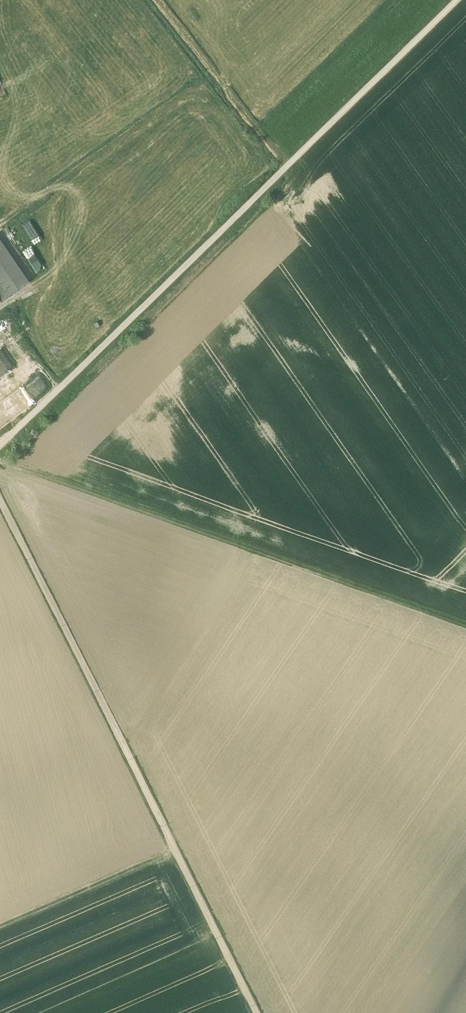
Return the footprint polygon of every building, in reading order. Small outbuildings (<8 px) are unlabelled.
[(18,290),(29,282),(0,238),(0,264),(18,290)] [(0,301),(18,290),(0,264),(0,301)]
